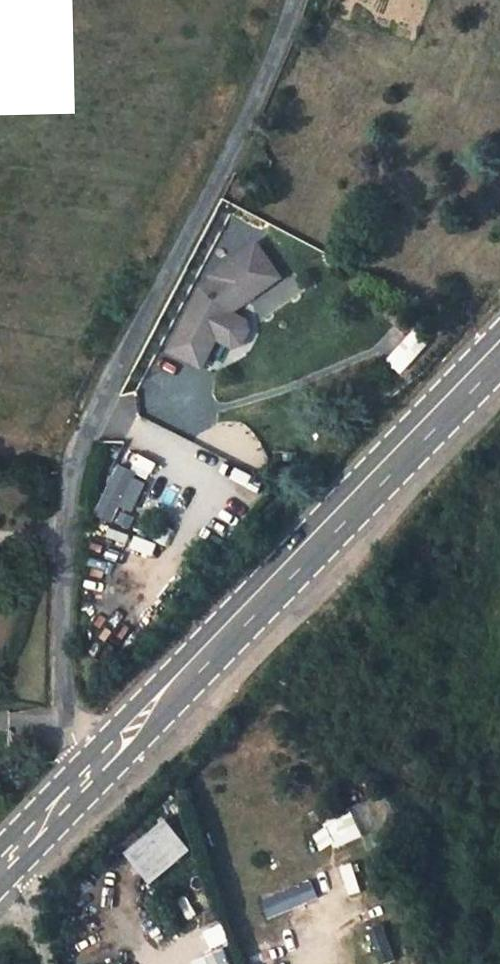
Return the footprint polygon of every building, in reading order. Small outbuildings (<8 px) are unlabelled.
[(270,303),(311,257),(281,230),(239,277),(221,353),(256,361),(264,330),(273,332),(282,334),(289,329),(293,315),(289,307),(280,305),(270,303)] [(129,404),(163,419),(177,387),(167,383),(174,365),(150,355),(129,404)] [(124,528),(146,480),(113,465),(91,514),(124,528)] [(322,821),(330,847),(360,837),(352,812),(322,821)] [(188,851),(162,819),(124,850),(150,882),(188,851)] [(309,882),(261,901),(268,919),(316,900),(309,882)] [(382,926),(367,932),(380,963),(383,963),(395,959),(382,926)] [(190,962),(191,963),(234,963),(228,948),(190,962)]
